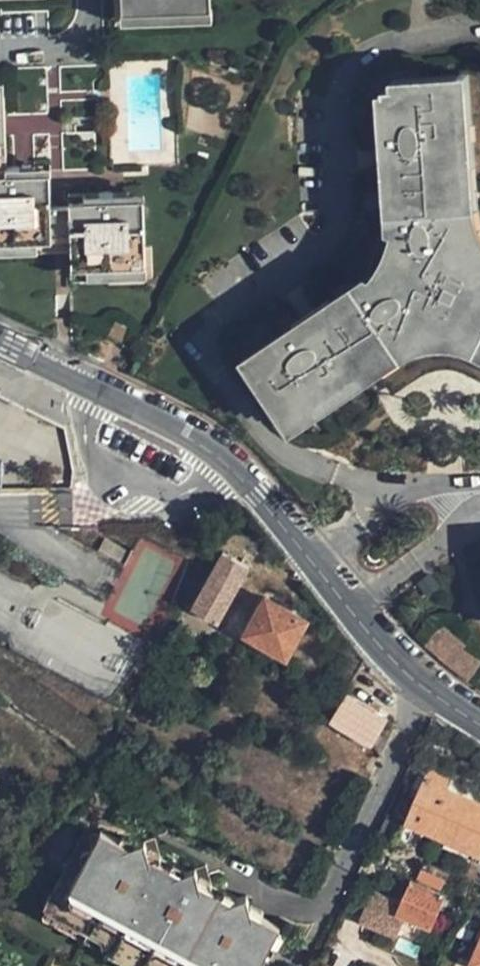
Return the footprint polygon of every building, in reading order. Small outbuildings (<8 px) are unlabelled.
[(132,13),(219,11),(219,0),(132,0),(132,13)] [(369,384),(404,337),(420,327),(434,324),(455,323),(478,329),(479,330),(479,198),(464,68),(369,79),(384,211),(383,220),(386,232),(380,247),(363,263),(237,351),(289,427),(369,384)] [(2,171),(0,171),(0,238),(52,237),(51,198),(50,170),(2,171)] [(145,196),(129,196),(116,197),(71,198),(72,237),(72,263),(146,263),(145,196)] [(55,198),(51,198),(52,237),(72,237),(71,198),(55,198)] [(369,384),(376,385),(423,354),(438,348),(446,347),(455,348),(472,352),(479,356),(479,330),(478,329),(455,323),(434,324),(420,327),(404,337),(369,384)] [(123,354),(132,336),(116,328),(107,347),(123,354)] [(215,620),(247,563),(222,551),(191,606),(215,620)] [(285,652),(304,618),(264,596),(244,631),(285,652)] [(382,735),(394,713),(351,689),(340,712),(382,735)] [(444,793),(450,781),(430,772),(406,818),(479,854),(479,809),(444,793)] [(83,828),(266,940),(276,924),(242,903),(246,897),(245,886),(232,889),(227,893),(196,874),(194,857),(185,861),(180,864),(146,843),(149,840),(147,827),(136,831),(133,834),(120,827),(108,820),(104,825),(91,816),(83,828)] [(133,834),(136,831),(134,828),(125,822),(120,827),(133,834)] [(180,864),(185,861),(160,845),(158,823),(147,827),(149,840),(146,843),(180,864)] [(266,940),(83,828),(43,890),(49,895),(164,965),(249,965),(252,963),(266,940)] [(208,853),(194,857),(196,874),(227,893),(232,889),(211,875),(208,853)] [(432,928),(445,899),(411,883),(397,910),(432,928)] [(49,895),(45,900),(46,907),(96,938),(97,948),(107,944),(112,948),(114,958),(126,965),(164,965),(49,895)] [(242,903),(276,924),(280,918),(271,912),(246,897),(242,903)]
